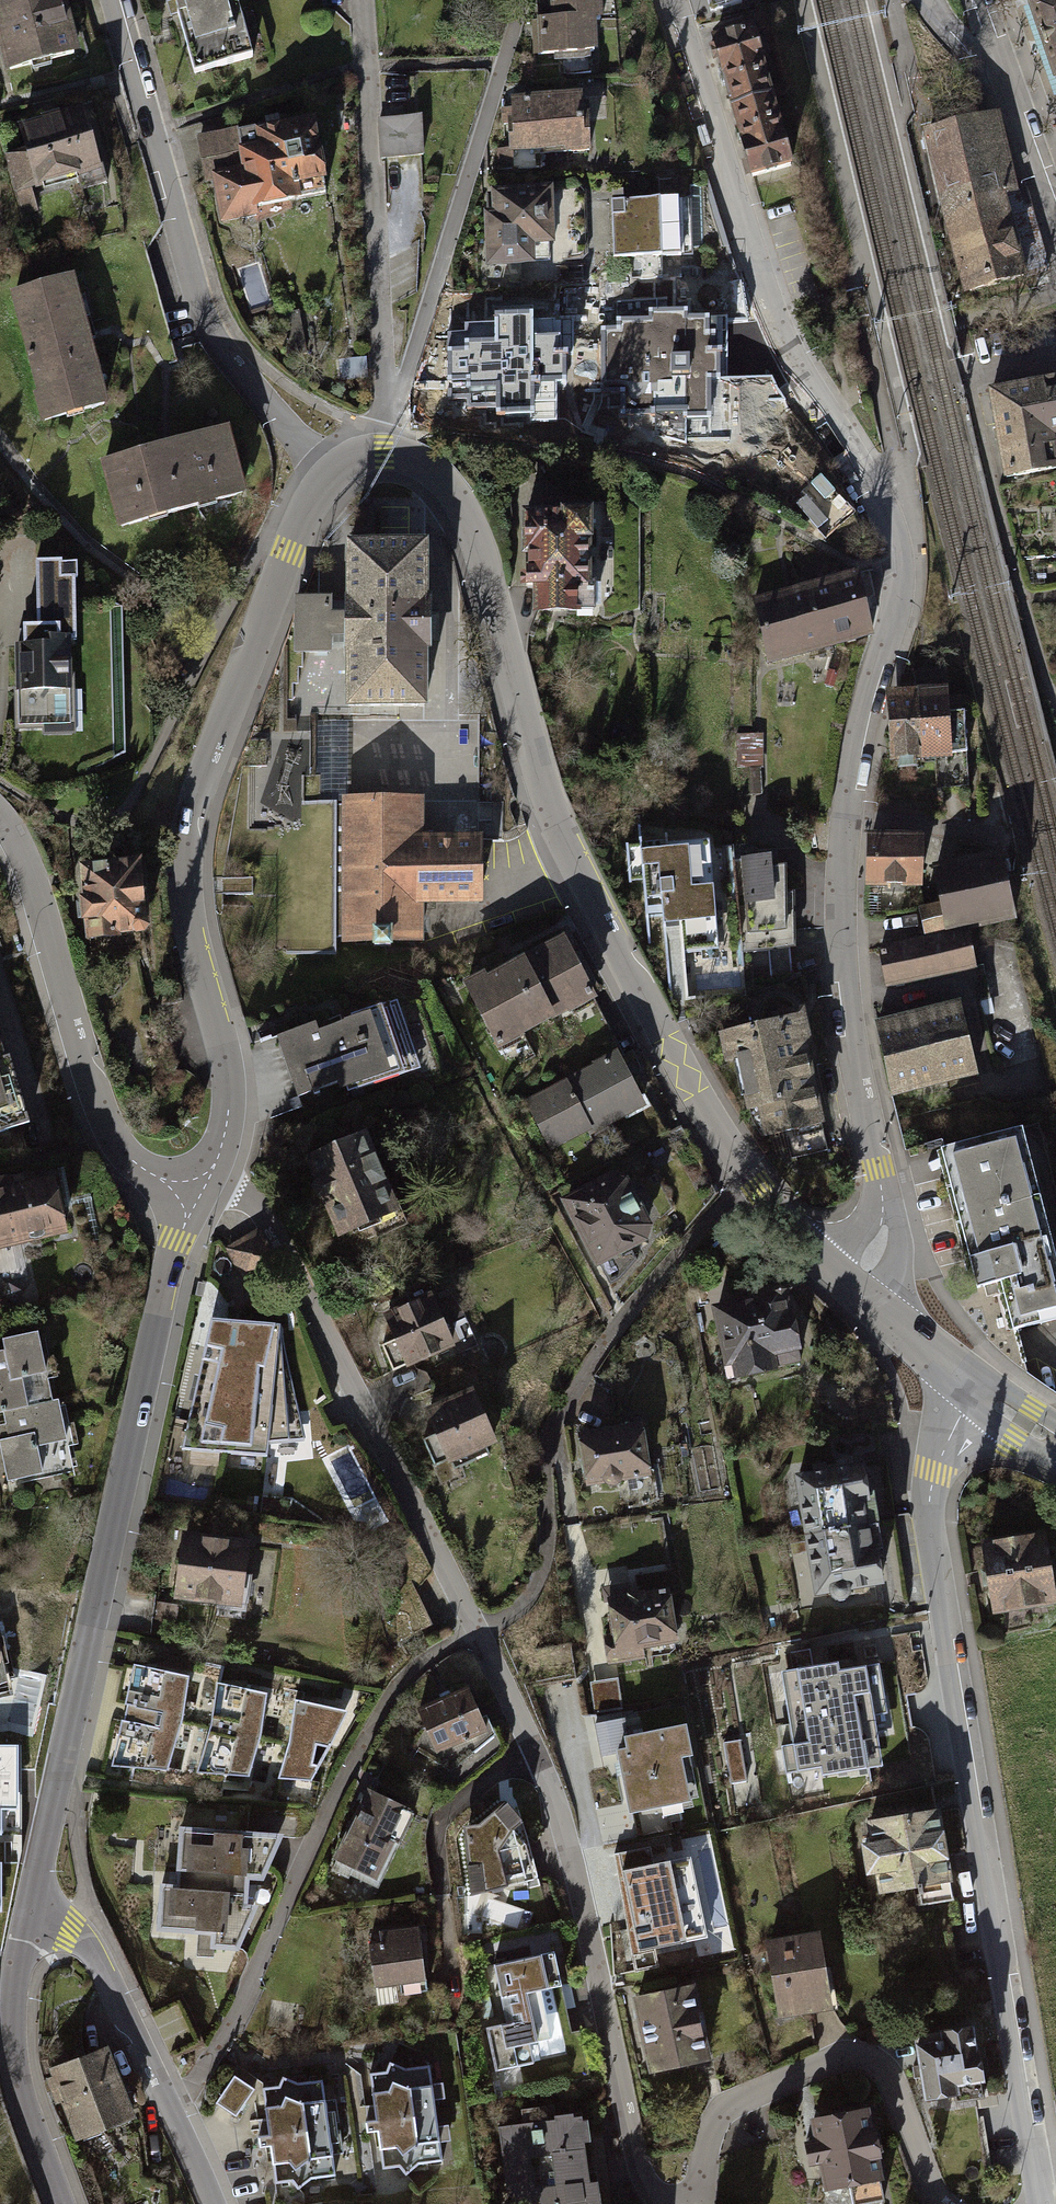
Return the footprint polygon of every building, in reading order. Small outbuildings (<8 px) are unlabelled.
[(6,75),(81,56),(67,0),(0,0),(0,54),(6,75)] [(195,75),(255,59),(239,0),(175,0),(195,75)] [(593,20),(599,20),(599,0),(552,0),(552,3),(547,3),(548,21),(593,20)] [(710,10),(740,2),(739,0),(707,0),(710,10)] [(1030,8),(1055,81),(1055,0),(1054,0),(1030,8)] [(593,20),(548,21),(541,21),(541,35),(537,35),(537,53),(594,52),(593,20)] [(715,40),(733,108),(772,98),(754,30),(715,40)] [(580,98),(508,102),(512,168),(542,166),(541,147),(564,145),(564,152),(589,150),(587,118),(582,118),(580,98)] [(772,98),(733,108),(751,177),(790,166),(772,98)] [(85,109),(17,128),(23,151),(3,157),(15,197),(78,179),(81,189),(107,182),(103,167),(101,167),(85,109)] [(929,129),(944,195),(970,290),(1046,269),(1024,187),(1008,191),(1005,180),(989,116),(929,129)] [(421,118),(378,119),(380,157),(422,155),(421,118)] [(230,171),(212,174),(213,183),(221,227),(259,220),(258,213),(306,204),(305,202),(329,197),(327,186),(330,186),(318,122),(238,136),(237,131),(198,138),(203,168),(229,163),(230,171)] [(229,163),(203,168),(206,184),(213,183),(212,174),(230,171),(229,163)] [(547,193),(488,195),(490,262),(548,260),(549,281),(568,281),(568,259),(586,258),(584,184),(547,185),(547,193)] [(679,197),(611,199),(613,257),(681,255),(679,197)] [(75,278),(10,295),(37,395),(34,396),(42,426),(109,409),(90,335),(75,278)] [(615,324),(600,324),(601,393),(620,392),(621,415),(654,414),(654,409),(684,409),(685,419),(714,419),(713,380),(721,379),(720,347),(715,347),(715,330),(710,330),(710,313),(687,313),(687,306),(647,307),(647,313),(615,313),(615,324)] [(447,330),(449,398),(468,397),(468,408),(495,407),(497,413),(531,412),(531,422),(558,421),(557,380),(565,380),(564,347),(559,347),(559,333),(552,333),(551,318),(533,318),(533,309),(494,310),(494,322),(463,322),(464,330),(447,330)] [(307,354),(299,311),(279,315),(287,358),(307,354)] [(364,358),(338,360),(340,381),(365,378),(364,358)] [(991,392),(1005,477),(1055,468),(1055,462),(1051,436),(1055,435),(1055,381),(991,392)] [(104,461),(122,532),(249,500),(232,430),(168,446),(144,452),(104,461)] [(563,514),(525,515),(525,551),(529,551),(529,569),(527,569),(527,586),(537,586),(537,610),(576,610),(576,587),(586,587),(586,539),(590,539),(590,511),(563,512),(563,514)] [(425,601),(425,545),(348,545),(348,601),(347,601),(347,615),(329,615),(329,599),(296,599),(296,652),(329,652),(329,635),(347,635),(347,649),(348,649),(348,706),(425,706),(425,650),(429,650),(429,601),(425,601)] [(23,646),(17,646),(18,725),(49,725),(48,690),(69,690),(68,640),(75,640),(75,562),(61,563),(61,560),(36,560),(37,625),(23,626),(23,646)] [(855,573),(804,586),(820,648),(871,635),(855,573)] [(769,661),(820,648),(804,586),(753,598),(769,661)] [(889,757),(920,756),(916,703),(946,702),(946,711),(964,710),(961,698),(946,698),(943,669),(912,672),(913,676),(902,676),(888,725),(889,757)] [(946,702),(916,703),(920,756),(967,752),(964,710),(946,711),(946,702)] [(346,801),(347,721),(315,721),(315,774),(320,774),(320,801),(346,801)] [(419,801),(346,801),(346,939),(419,940),(419,902),(478,902),(479,839),(419,839),(419,801)] [(924,829),(866,828),(865,883),(923,884),(924,829)] [(679,920),(681,945),(710,943),(701,848),(667,851),(666,841),(624,845),(628,882),(642,881),(643,900),(661,898),(663,922),(670,921),(679,920)] [(919,905),(924,934),(968,924),(969,928),(1018,916),(1002,846),(931,861),(940,900),(919,905)] [(795,941),(795,892),(787,892),(785,866),(771,867),(770,856),(735,859),(741,952),(770,950),(769,943),(795,941)] [(138,863),(82,868),(85,899),(81,899),(83,919),(87,919),(88,937),(117,935),(116,932),(144,929),(138,863)] [(253,894),(253,878),(213,878),(212,894),(253,894)] [(977,964),(969,928),(968,924),(924,934),(876,945),(886,987),(977,964)] [(485,976),(466,985),(497,1045),(520,1033),(519,1031),(556,1012),(580,1058),(610,1042),(587,998),(592,995),(564,942),(488,981),(485,976)] [(959,995),(873,1016),(892,1093),(978,1072),(959,995)] [(384,1008),(279,1044),(297,1096),(402,1061),(384,1008)] [(797,1017),(722,1034),(728,1061),(739,1058),(750,1108),(761,1106),(768,1134),(785,1130),(792,1158),(827,1150),(797,1017)] [(29,1123),(9,1057),(5,1058),(0,1041),(0,1132),(29,1123)] [(587,1072),(527,1103),(550,1147),(585,1129),(587,1132),(642,1104),(627,1075),(621,1079),(612,1062),(619,1058),(610,1042),(580,1058),(587,1072)] [(939,1142),(976,1287),(1000,1281),(1013,1329),(1055,1318),(1055,1247),(1023,1121),(939,1142)] [(362,1135),(310,1157),(342,1233),(371,1221),(377,1236),(406,1225),(400,1212),(392,1208),(362,1135)] [(619,1174),(566,1201),(610,1285),(620,1279),(630,1268),(620,1250),(651,1234),(619,1174)] [(62,1231),(51,1179),(10,1187),(9,1180),(0,1182),(0,1244),(62,1231)] [(228,1246),(242,1281),(278,1266),(264,1232),(228,1246)] [(753,1302),(716,1310),(727,1363),(735,1361),(738,1375),(800,1362),(790,1314),(787,1315),(781,1288),(751,1295),(753,1302)] [(430,1297),(387,1315),(397,1338),(381,1344),(392,1370),(451,1345),(430,1297)] [(282,1326),(214,1320),(183,1449),(269,1456),(270,1442),(306,1439),(282,1326)] [(0,1349),(0,1412),(3,1411),(5,1422),(0,1423),(0,1442),(8,1479),(22,1476),(23,1482),(76,1470),(59,1396),(53,1397),(38,1329),(3,1336),(6,1348),(0,1349)] [(471,1392),(428,1411),(438,1432),(422,1439),(434,1466),(449,1459),(454,1469),(489,1453),(485,1443),(492,1440),(471,1392)] [(592,1489),(666,1476),(656,1423),(582,1436),(592,1489)] [(884,1486),(802,1495),(813,1596),(895,1587),(884,1486)] [(248,1539),(179,1529),(169,1596),(215,1602),(214,1608),(244,1613),(250,1574),(243,1573),(248,1539)] [(981,1539),(994,1614),(1055,1604),(1055,1574),(1049,1529),(981,1539)] [(685,1593),(605,1606),(615,1665),(695,1652),(685,1593)] [(12,1692),(0,1642),(0,1695),(12,1692)] [(835,1661),(780,1671),(793,1744),(781,1746),(786,1774),(820,1768),(822,1776),(883,1765),(865,1664),(837,1669),(835,1661)] [(190,1679),(135,1666),(113,1767),(170,1772),(184,1721),(190,1679)] [(592,1682),(594,1710),(623,1708),(621,1680),(592,1682)] [(268,1695),(218,1683),(213,1727),(198,1773),(250,1777),(262,1735),(268,1695)] [(477,1691),(424,1715),(446,1761),(498,1737),(477,1691)] [(349,1713),(296,1700),(290,1741),(278,1779),(312,1781),(349,1713)] [(684,1724),(622,1737),(624,1746),(613,1748),(627,1814),(687,1801),(678,1756),(690,1753),(684,1724)] [(730,1786),(753,1787),(754,1742),(730,1742),(730,1786)] [(0,1746),(0,1835),(1,1835),(1,1809),(16,1809),(16,1746),(0,1746)] [(376,1796),(340,1872),(385,1894),(422,1818),(376,1796)] [(476,1825),(460,1828),(468,1896),(504,1885),(496,1850),(508,1829),(520,1819),(504,1802),(476,1825)] [(938,1811),(869,1823),(873,1844),(863,1845),(868,1873),(877,1871),(881,1891),(917,1885),(920,1898),(915,1899),(916,1904),(953,1898),(938,1811)] [(280,1833),(181,1825),(177,1888),(162,1887),(159,1926),(214,1932),(213,1944),(239,1945),(255,1904),(245,1904),(246,1879),(261,1881),(280,1833)] [(649,1846),(607,1855),(627,1955),(715,1938),(698,1856),(653,1865),(649,1846)] [(417,1936),(370,1942),(376,1998),(424,1992),(417,1936)] [(813,1938),(759,1950),(776,2027),(830,2016),(813,1938)] [(557,1954),(498,1966),(509,2025),(569,2014),(557,1954)] [(694,1985),(636,1994),(648,2072),(707,2063),(694,1985)] [(973,2030),(911,2040),(921,2101),(984,2091),(973,2030)] [(102,2052),(50,2072),(76,2140),(128,2120),(102,2052)] [(367,2068),(379,2162),(435,2155),(423,2061),(367,2068)] [(229,2071),(210,2101),(230,2113),(249,2084),(229,2071)] [(319,2075),(258,2083),(270,2180),(331,2172),(319,2075)] [(873,2112),(812,2116),(818,2200),(878,2195),(873,2112)] [(504,2130),(513,2203),(592,2203),(580,2120),(504,2130)]
